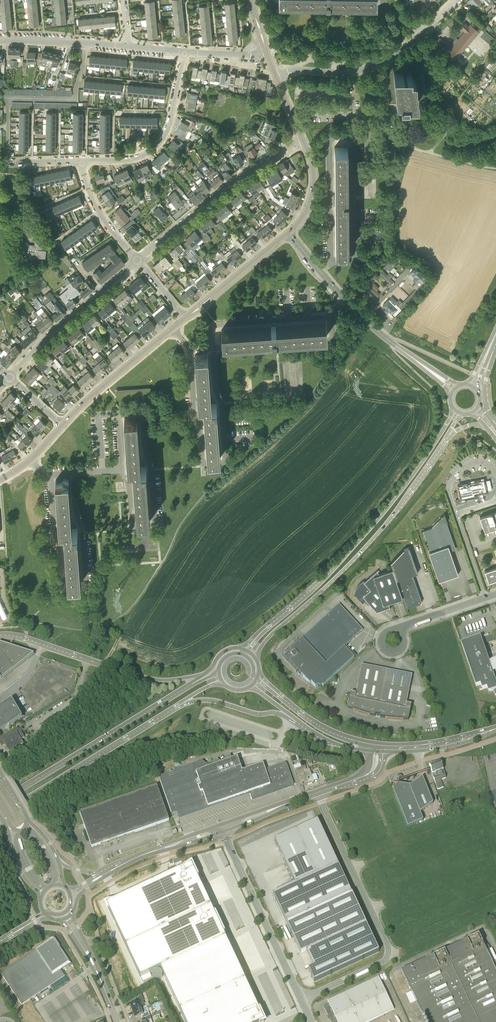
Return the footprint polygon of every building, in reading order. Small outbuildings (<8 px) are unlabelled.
[(489,4),(484,8),(486,11),(492,5),(494,4),(492,1),(494,0),(486,0),(489,4)] [(481,29),(473,22),(469,27),(465,23),(460,27),(465,31),(458,39),(456,37),(450,44),(449,42),(447,42),(446,44),(439,38),(434,44),(454,61),(474,37),(474,38),(479,31),(481,29)] [(491,45),(495,39),(486,30),(481,36),(491,45)] [(237,33),(228,34),(228,40),(229,45),(236,45),(236,39),(238,39),(237,33)] [(45,67),(49,52),(43,51),(42,52),(37,52),(37,64),(45,67)] [(28,52),(27,62),(27,64),(30,64),(30,60),(35,61),(36,52),(28,52)] [(51,68),(54,53),(49,52),(45,67),(49,67),(48,69),(50,70),(51,68)] [(54,53),(51,68),(53,69),(55,63),(58,64),(60,59),(61,55),(54,53)] [(73,75),(76,64),(69,62),(66,73),(73,75)] [(200,81),(201,78),(202,70),(198,69),(198,67),(193,66),(191,76),(191,79),(200,81)] [(202,70),(201,78),(210,80),(211,72),(207,71),(207,68),(203,67),(202,70)] [(403,72),(403,67),(391,67),(391,72),(386,72),(386,81),(387,81),(387,89),(388,89),(388,98),(389,98),(389,104),(400,104),(400,107),(421,107),(421,102),(426,102),(426,93),(425,93),(425,84),(424,84),(424,75),(412,75),(412,72),(404,72),(403,72)] [(211,72),(210,80),(220,81),(221,74),(216,73),(217,70),(212,69),(211,72)] [(221,71),(221,74),(220,81),(229,83),(230,75),(226,74),(226,72),(221,71)] [(56,90),(58,90),(59,90),(63,80),(65,73),(62,72),(60,78),(56,90)] [(231,72),(230,75),(229,83),(238,85),(240,77),(235,76),(235,73),(231,72)] [(240,77),(238,85),(248,86),(249,79),(244,78),(245,75),(240,74),(240,77)] [(260,91),(260,89),(262,78),(257,77),(257,80),(252,79),(251,87),(256,88),(255,90),(260,91)] [(262,78),(260,89),(270,90),(269,92),(272,93),(273,87),(270,87),(271,83),(266,82),(267,79),(262,78)] [(116,84),(116,93),(115,97),(121,97),(121,94),(121,90),(124,90),(125,84),(122,84),(116,84)] [(188,91),(187,96),(197,98),(199,89),(191,87),(190,92),(188,91)] [(197,98),(187,96),(186,101),(187,101),(185,110),(194,112),(197,98)] [(181,121),(179,126),(186,130),(187,127),(190,128),(193,121),(186,118),(184,122),(181,121)] [(263,133),(263,134),(268,136),(268,137),(274,139),(277,131),(274,130),(276,126),(267,122),(267,123),(268,123),(263,134),(263,133)] [(186,130),(179,126),(176,132),(179,133),(177,137),(184,140),(187,134),(188,131),(186,130)] [(183,143),(178,139),(176,141),(173,139),(169,145),(175,150),(179,144),(181,146),(183,143)] [(257,153),(256,150),(262,146),(260,143),(254,147),(253,146),(250,147),(251,148),(247,150),(251,157),(257,153)] [(338,252),(348,252),(348,147),(337,147),(337,152),(335,152),(336,247),(338,247),(338,252)] [(158,156),(164,162),(170,157),(164,151),(158,156)] [(229,171),(232,169),(226,161),(228,159),(223,153),(218,157),(222,163),(218,166),(217,165),(215,166),(219,171),(220,170),(227,178),(231,174),(229,171)] [(237,165),(243,161),(239,154),(233,158),(237,165)] [(164,162),(158,156),(152,162),(158,168),(164,162)] [(283,172),(285,174),(287,176),(293,172),(290,167),(292,166),(287,159),(278,164),(282,171),(283,172)] [(140,167),(144,175),(151,171),(147,164),(140,167)] [(214,179),(212,174),(208,168),(205,165),(201,168),(206,174),(207,173),(209,177),(210,179),(208,179),(210,182),(215,188),(219,184),(214,179)] [(144,175),(140,167),(134,170),(137,178),(144,175)] [(212,174),(214,179),(219,184),(224,181),(219,175),(220,174),(216,170),(215,170),(214,168),(213,169),(210,167),(208,168),(212,174)] [(121,172),(125,181),(126,184),(132,181),(133,181),(127,169),(121,172)] [(287,176),(285,174),(283,172),(282,171),(279,173),(277,170),(272,174),(277,182),(282,179),(286,179),(288,177),(287,176)] [(125,181),(121,172),(114,176),(118,184),(125,181)] [(100,176),(99,173),(95,175),(98,183),(109,179),(109,181),(113,179),(110,174),(107,175),(107,176),(104,177),(103,175),(100,176)] [(277,182),(272,174),(267,177),(272,185),(277,182)] [(40,185),(38,175),(32,177),(34,186),(36,185),(37,191),(38,196),(42,195),(40,185)] [(201,188),(200,188),(204,194),(210,189),(203,179),(197,184),(201,188)] [(260,181),(255,184),(258,190),(264,187),(260,181)] [(204,194),(200,188),(200,189),(196,184),(194,185),(196,188),(193,190),(195,192),(201,200),(206,195),(204,194)] [(259,191),(258,190),(255,184),(249,187),(255,197),(261,194),(259,191)] [(181,200),(178,197),(184,192),(178,185),(174,188),(175,190),(169,195),(173,200),(172,202),(174,204),(177,208),(183,202),(185,202),(186,201),(185,199),(184,199),(183,199),(181,200)] [(102,194),(105,200),(113,195),(109,190),(102,194)] [(201,200),(195,192),(193,190),(188,194),(190,197),(196,204),(201,200)] [(241,192),(236,196),(241,202),(246,197),(241,192)] [(289,198),(296,201),(298,195),(292,192),(289,198)] [(135,203),(141,198),(138,193),(132,196),(135,203)] [(113,195),(105,200),(109,205),(117,201),(119,204),(121,202),(125,198),(122,195),(118,198),(115,194),(113,195)] [(125,198),(121,202),(123,205),(132,197),(130,194),(127,197),(125,198)] [(74,197),(77,206),(83,204),(79,195),(74,197)] [(241,202),(236,196),(231,200),(236,206),(241,202)] [(69,199),(73,208),(77,206),(74,197),(69,199)] [(274,197),(272,199),(283,206),(285,204),(293,207),(296,201),(289,198),(285,197),(282,202),(274,197)] [(64,201),(68,210),(73,208),(69,199),(64,201)] [(283,206),(272,199),(270,201),(281,208),(283,206)] [(59,204),(63,212),(68,210),(64,201),(59,204)] [(163,221),(168,217),(162,210),(165,208),(160,202),(157,204),(159,205),(154,210),(163,221)] [(54,206),(58,214),(63,212),(59,204),(54,206)] [(226,205),(221,209),(227,216),(232,212),(226,205)] [(49,208),(53,216),(58,214),(54,206),(49,208)] [(114,215),(117,218),(125,212),(127,210),(125,207),(124,209),(123,210),(120,207),(115,211),(116,213),(114,215)] [(53,216),(49,208),(44,210),(48,219),(53,216)] [(133,218),(139,213),(136,209),(131,214),(130,215),(133,218)] [(227,216),(221,209),(216,213),(221,218),(222,220),(227,216)] [(278,215),(283,220),(287,215),(282,210),(278,215)] [(122,225),(130,218),(125,212),(117,218),(122,225)] [(283,220),(278,215),(273,219),(278,224),(283,220)] [(211,217),(206,222),(210,227),(215,223),(211,217)] [(92,220),(88,223),(93,230),(97,227),(92,220)] [(219,222),(223,227),(225,229),(227,228),(221,220),(219,222)] [(213,230),(210,227),(206,222),(200,226),(201,227),(198,229),(204,235),(207,239),(210,237),(206,232),(208,230),(210,233),(213,230)] [(261,226),(267,233),(272,229),(268,224),(266,225),(263,222),(260,224),(261,226)] [(93,230),(88,223),(83,226),(89,234),(93,230)] [(136,242),(142,237),(132,225),(126,230),(133,238),(133,239),(136,242)] [(89,234),(83,226),(79,229),(84,237),(89,234)] [(261,226),(256,230),(255,230),(256,231),(257,233),(258,232),(262,237),(267,233),(261,226)] [(84,237),(79,229),(75,232),(80,240),(84,237)] [(190,234),(197,242),(201,238),(195,230),(190,234)] [(80,240),(75,232),(70,235),(75,243),(80,240)] [(233,239),(235,241),(238,245),(241,243),(232,233),(230,234),(233,239)] [(197,242),(190,234),(185,238),(192,246),(197,242)] [(246,239),(252,246),(257,242),(252,236),(253,236),(252,234),(246,239)] [(44,246),(45,236),(35,235),(34,245),(27,244),(28,242),(17,241),(16,244),(14,244),(14,252),(22,253),(22,252),(26,252),(25,258),(33,259),(34,256),(38,257),(37,258),(46,258),(46,250),(42,250),(43,246),(44,246)] [(75,243),(70,235),(66,238),(71,246),(75,243)] [(71,246),(66,238),(61,241),(67,249),(71,246)] [(252,246),(246,239),(241,243),(243,244),(242,245),(247,250),(252,246)] [(238,245),(235,241),(233,243),(232,243),(235,246),(230,250),(237,259),(242,255),(236,248),(238,245)] [(116,251),(110,243),(82,262),(88,270),(109,256),(114,262),(106,268),(107,269),(103,273),(99,268),(93,272),(101,282),(125,263),(120,256),(119,257),(115,252),(116,251)] [(175,247),(180,253),(185,249),(180,243),(175,247)] [(172,259),(174,262),(179,268),(183,265),(178,258),(179,258),(177,256),(180,253),(175,247),(170,252),(174,257),(172,259)] [(194,255),(189,249),(185,252),(191,258),(194,255)] [(237,259),(230,250),(224,255),(222,252),(221,252),(220,253),(219,254),(223,258),(226,256),(227,257),(232,263),(237,259)] [(199,260),(202,258),(206,254),(204,252),(197,258),(199,260)] [(160,260),(167,269),(173,265),(177,270),(179,268),(174,262),(172,264),(165,256),(160,260)] [(72,264),(67,257),(64,259),(69,266),(72,264)] [(214,263),(215,264),(221,272),(226,267),(222,262),(222,261),(221,260),(220,259),(217,261),(216,261),(214,263)] [(167,269),(160,260),(153,265),(159,272),(161,275),(167,269)] [(200,262),(202,264),(208,271),(210,269),(207,266),(207,265),(203,260),(200,262)] [(202,264),(200,266),(205,273),(208,271),(202,264)] [(221,272),(215,264),(212,266),(214,268),(211,270),(216,276),(221,272)] [(423,275),(415,268),(411,272),(415,275),(414,276),(418,280),(419,279),(422,282),(427,277),(424,274),(423,275)] [(382,269),(378,272),(389,283),(393,280),(390,277),(392,275),(389,272),(387,274),(382,269)] [(199,277),(201,279),(206,284),(211,280),(206,275),(204,272),(199,277)] [(75,277),(73,274),(68,279),(74,285),(75,287),(83,280),(82,280),(83,279),(79,274),(78,275),(78,274),(75,277)] [(140,276),(135,281),(140,287),(143,291),(146,289),(143,285),(146,283),(140,276)] [(196,288),(199,286),(201,288),(206,284),(201,279),(199,277),(194,281),(195,281),(192,283),(196,288)] [(83,297),(95,287),(88,279),(84,282),(88,287),(81,293),(83,297)] [(140,287),(135,281),(129,285),(135,292),(140,287)] [(191,287),(186,291),(190,297),(196,293),(194,290),(196,288),(192,283),(190,285),(190,286),(191,287)] [(374,283),(369,288),(378,297),(380,294),(376,291),(379,288),(374,283)] [(60,297),(70,309),(76,303),(72,297),(79,291),(76,288),(75,287),(74,285),(60,297)] [(119,294),(125,300),(128,304),(133,299),(130,296),(125,289),(119,294)] [(362,296),(367,301),(373,296),(367,290),(362,296)] [(37,297),(42,303),(44,301),(46,304),(51,300),(56,307),(59,310),(63,307),(49,291),(43,296),(41,298),(39,295),(37,296),(37,297)] [(190,297),(186,291),(181,296),(185,301),(190,297)] [(114,298),(119,304),(119,305),(125,300),(119,294),(114,298)] [(396,304),(398,302),(397,301),(393,298),(392,296),(389,299),(395,305),(396,304)] [(42,303),(37,297),(34,299),(40,307),(43,304),(42,303)] [(56,307),(51,300),(46,304),(49,308),(52,306),(57,312),(52,316),(56,320),(66,312),(63,307),(59,310),(56,307)] [(397,309),(388,300),(383,305),(386,308),(384,310),(388,313),(389,311),(392,314),(397,309)] [(104,307),(109,313),(115,309),(109,302),(104,307)] [(122,308),(119,305),(119,304),(116,306),(123,315),(127,319),(130,317),(122,308)] [(109,313),(104,307),(98,311),(104,318),(106,321),(109,318),(110,320),(113,318),(109,313)] [(160,311),(165,318),(171,313),(165,307),(160,311)] [(26,319),(29,317),(22,309),(19,311),(26,319)] [(48,326),(39,315),(36,311),(33,313),(37,317),(38,318),(34,322),(42,332),(48,326)] [(44,311),(39,315),(48,326),(54,322),(47,315),(44,311)] [(165,318),(160,311),(154,316),(160,322),(165,318)] [(89,319),(94,326),(99,321),(94,315),(89,319)] [(27,327),(30,325),(23,317),(21,319),(27,327)] [(135,328),(136,330),(138,328),(130,317),(127,319),(135,328)] [(144,324),(150,331),(156,326),(148,317),(142,321),(144,324)] [(94,326),(89,319),(83,324),(89,330),(94,326)] [(127,319),(125,321),(132,330),(135,328),(127,319)] [(322,324),(321,322),(226,329),(226,331),(222,332),(222,343),(327,335),(326,324),(322,324)] [(139,329),(145,335),(150,331),(144,324),(139,329)] [(73,332),(79,339),(82,342),(84,340),(81,337),(84,334),(78,328),(73,332)] [(25,335),(27,337),(31,341),(37,336),(32,329),(25,335)] [(79,339),(73,332),(68,337),(73,343),(79,339)] [(129,337),(134,344),(140,339),(134,332),(129,337)] [(31,341),(27,337),(25,335),(24,334),(24,335),(23,335),(23,336),(21,337),(24,339),(20,343),(25,347),(31,341)] [(134,344),(129,337),(124,341),(129,348),(134,344)] [(58,345),(63,351),(69,347),(63,340),(58,345)] [(10,348),(17,355),(22,350),(15,344),(13,347),(12,346),(9,343),(7,346),(10,348)] [(63,351),(58,345),(52,349),(58,356),(63,351)] [(81,358),(84,356),(75,345),(72,347),(77,353),(81,358)] [(114,350),(119,357),(125,352),(119,345),(114,350)] [(6,356),(12,361),(17,355),(10,348),(7,346),(4,349),(8,353),(6,356)] [(114,361),(119,357),(114,350),(112,348),(109,350),(111,352),(108,354),(114,361)] [(42,358),(49,365),(50,366),(52,364),(51,362),(54,360),(47,353),(42,358)] [(6,356),(4,354),(2,357),(0,355),(0,360),(7,366),(12,361),(6,356)] [(206,359),(206,354),(195,355),(199,405),(204,404),(207,454),(209,454),(210,459),(220,458),(217,404),(212,404),(208,359),(206,359)] [(49,365),(42,358),(37,363),(43,370),(49,365)] [(98,362),(104,369),(109,365),(104,358),(98,362)] [(98,374),(104,369),(98,362),(98,363),(96,360),(93,362),(96,365),(93,367),(98,374)] [(66,370),(62,366),(58,361),(55,363),(63,372),(66,370)] [(28,373),(35,379),(40,373),(33,367),(28,373)] [(83,375),(89,382),(94,378),(86,367),(81,372),(83,375)] [(35,379),(28,373),(23,378),(30,384),(35,379)] [(89,382),(83,375),(77,380),(83,387),(89,382)] [(68,389),(74,395),(79,390),(73,384),(68,389)] [(54,390),(50,386),(47,389),(45,391),(48,394),(50,391),(56,397),(58,394),(54,390)] [(63,388),(60,391),(61,392),(69,400),(74,395),(68,389),(65,386),(62,388),(63,388)] [(6,397),(15,405),(17,403),(14,400),(16,397),(11,392),(6,397)] [(15,405),(6,397),(1,402),(7,407),(9,405),(12,408),(15,405)] [(60,409),(65,404),(58,398),(53,404),(60,409)] [(5,411),(10,416),(11,417),(13,418),(15,416),(7,409),(6,411),(5,411)] [(136,422),(135,417),(125,418),(128,468),(133,468),(137,517),(139,517),(139,522),(150,521),(146,467),(141,467),(138,422),(136,422)] [(41,419),(36,425),(42,430),(47,424),(41,419)] [(28,431),(24,427),(19,422),(16,426),(24,433),(21,435),(20,437),(28,444),(33,439),(26,433),(28,431)] [(31,425),(34,427),(31,430),(37,435),(42,430),(36,425),(33,422),(31,425)] [(28,444),(20,437),(18,439),(21,442),(18,445),(24,450),(28,444)] [(15,445),(11,440),(9,442),(11,446),(6,449),(7,452),(11,458),(17,455),(13,448),(12,447),(15,445)] [(11,458),(7,452),(1,456),(5,462),(11,458)] [(206,476),(219,475),(219,467),(206,468),(206,470),(206,476)] [(67,484),(67,479),(56,480),(60,530),(64,529),(68,579),(70,579),(70,583),(81,583),(77,528),(72,529),(69,483),(67,484)] [(459,485),(458,485),(458,486),(460,497),(461,499),(475,496),(475,494),(486,491),(486,490),(488,490),(491,489),(492,489),(490,480),(486,480),(484,481),(484,480),(484,479),(483,479),(481,479),(481,480),(474,482),(474,481),(471,482),(467,482),(468,483),(459,485)] [(494,512),(495,512),(491,513),(480,517),(485,531),(495,527),(495,525),(495,511),(494,512)] [(430,551),(429,552),(439,581),(458,574),(449,548),(454,546),(452,540),(453,539),(444,514),(443,515),(440,518),(431,528),(423,530),(430,551)] [(393,569),(403,598),(406,608),(420,603),(421,604),(422,601),(422,600),(413,574),(418,572),(409,547),(404,549),(391,562),(393,569)] [(485,571),(488,582),(495,579),(495,567),(485,571)] [(388,603),(403,598),(393,569),(380,573),(378,570),(364,582),(364,581),(364,580),(363,581),(362,581),(361,582),(360,583),(359,584),(358,585),(357,586),(357,587),(356,588),(355,589),(355,590),(354,591),(354,593),(354,594),(354,595),(354,596),(354,595),(356,596),(363,603),(366,600),(376,611),(381,607),(385,610),(391,608),(390,608),(388,603)] [(323,687),(354,658),(344,648),(363,630),(339,604),(296,644),(294,643),(286,651),(287,652),(283,656),(287,659),(285,661),(296,672),(297,671),(308,682),(309,680),(316,688),(318,685),(320,688),(322,686),(323,687)] [(490,662),(484,644),(481,636),(462,643),(476,686),(481,685),(483,689),(487,688),(489,692),(494,691),(495,695),(495,660),(490,662)] [(366,714),(368,715),(372,716),(375,716),(375,715),(380,716),(380,718),(385,718),(390,719),(395,720),(401,720),(406,720),(408,720),(411,706),(406,704),(411,679),(412,675),(361,665),(361,667),(356,694),(351,693),(348,708),(355,711),(357,711),(362,713),(366,714)] [(17,721),(22,718),(12,700),(0,707),(0,730),(0,731),(17,721)] [(17,728),(0,738),(1,740),(0,741),(3,746),(5,745),(9,752),(23,744),(21,740),(25,738),(21,731),(20,732),(17,728)] [(159,776),(170,807),(171,812),(178,810),(180,817),(249,793),(252,799),(293,785),(286,764),(265,771),(263,764),(242,772),(237,758),(232,760),(209,767),(202,761),(159,776)] [(446,778),(442,766),(440,762),(429,765),(431,770),(438,789),(443,787),(441,780),(446,778)] [(295,773),(300,787),(314,782),(309,769),(295,773)] [(416,778),(429,774),(427,769),(414,773),(416,778)] [(420,813),(429,806),(433,803),(422,777),(412,785),(411,785),(410,786),(409,786),(420,813)] [(408,827),(423,820),(420,813),(409,786),(408,786),(393,784),(393,789),(408,827)] [(169,821),(157,786),(80,813),(92,847),(169,821)] [(272,894),(300,954),(366,923),(317,820),(295,830),(296,831),(274,841),(278,847),(277,847),(294,884),(272,894)] [(185,1021),(264,1021),(191,865),(106,904),(140,978),(155,971),(160,981),(165,979),(185,1021)] [(479,935),(402,971),(426,1021),(495,1021),(495,957),(492,948),(490,949),(488,945),(484,946),(479,935)] [(22,1005),(65,976),(59,968),(68,962),(52,938),(0,972),(22,1005)] [(394,1010),(378,977),(332,999),(328,1001),(329,1004),(323,1007),(331,1021),(368,1021),(394,1010)] [(132,1012),(144,1007),(141,1001),(144,1000),(141,994),(135,998),(136,1003),(130,1005),(132,1012)] [(144,1007),(132,1012),(135,1018),(141,1016),(142,1019),(150,1016),(154,1014),(150,1005),(144,1007)]
